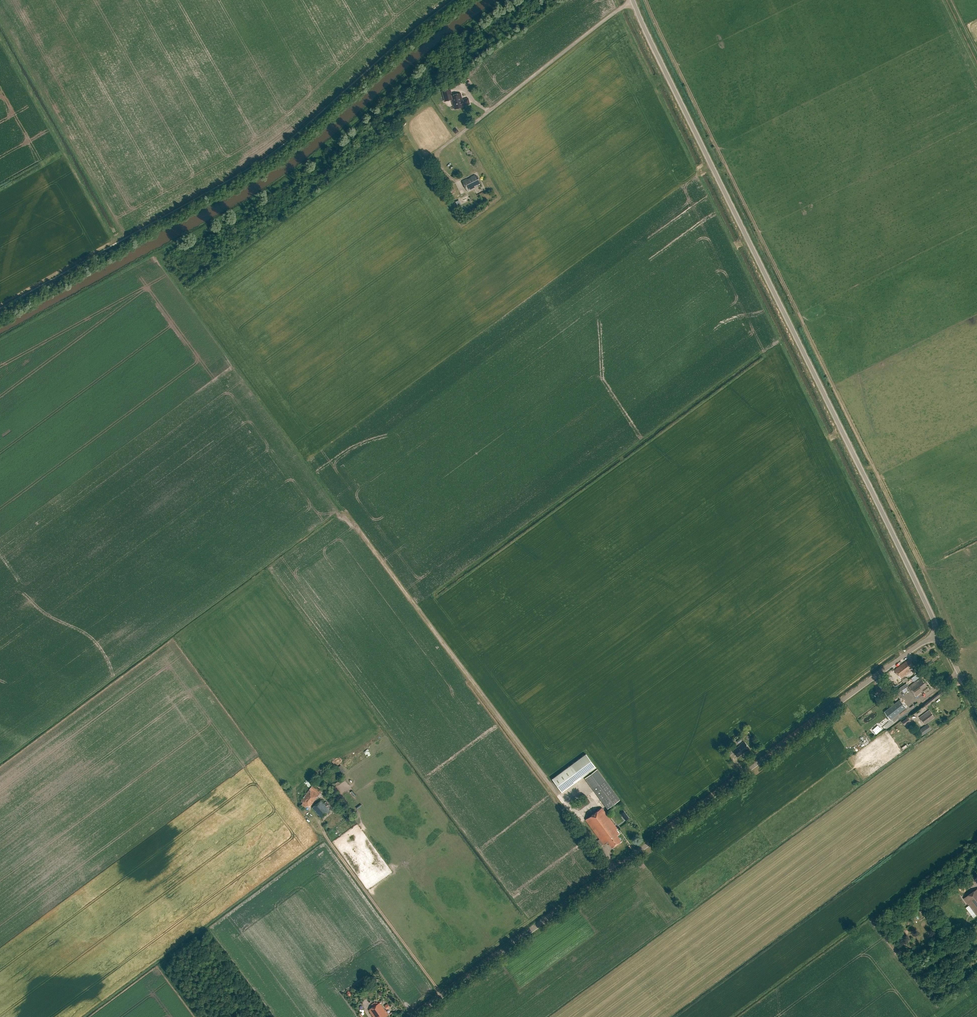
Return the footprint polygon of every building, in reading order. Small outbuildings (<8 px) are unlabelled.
[(456,109),(464,106),(464,105),(470,104),(469,98),(464,99),(465,100),(463,100),(461,93),(452,95),(451,89),(451,88),(443,90),(446,101),(452,99),(454,105),(455,105),(456,109)] [(474,186),(480,183),(477,176),(475,177),(474,175),(462,181),(467,191),(475,187),(474,186)] [(449,195),(456,192),(451,183),(444,186),(449,195)] [(910,671),(915,667),(909,659),(895,670),(901,679),(911,671),(910,671)] [(882,677),(878,680),(884,688),(888,685),(882,677)] [(928,689),(923,681),(911,688),(917,697),(928,689)] [(899,693),(909,686),(907,683),(897,690),(899,693)] [(906,707),(900,698),(883,709),(889,718),(906,707)] [(925,725),(935,718),(930,711),(920,718),(925,725)] [(908,717),(902,722),(905,726),(911,721),(908,717)] [(886,729),(892,723),(890,721),(884,727),(886,729)] [(877,734),(883,730),(879,725),(873,730),(877,734)] [(929,725),(919,732),(922,735),(932,729),(929,725)] [(745,753),(749,750),(744,742),(739,745),(740,746),(733,752),(737,758),(744,752),(745,753)] [(597,768),(587,754),(553,778),(563,792),(597,768)] [(597,769),(585,778),(608,809),(620,800),(597,769)] [(311,807),(321,792),(313,786),(303,799),(301,802),(303,803),(301,806),(305,809),(308,805),(311,807)] [(324,804),(321,801),(312,808),(321,818),(329,811),(326,807),(328,805),(326,802),(324,804)] [(617,829),(602,808),(585,820),(599,840),(597,841),(601,846),(603,845),(604,845),(608,842),(612,848),(621,841),(617,836),(619,834),(616,830),(617,829)] [(965,899),(976,915),(976,890),(965,899)] [(386,1016),(388,1015),(380,1003),(378,1004),(377,1002),(376,1003),(375,1002),(373,1003),(375,1006),(369,1010),(373,1016),(386,1016)]
